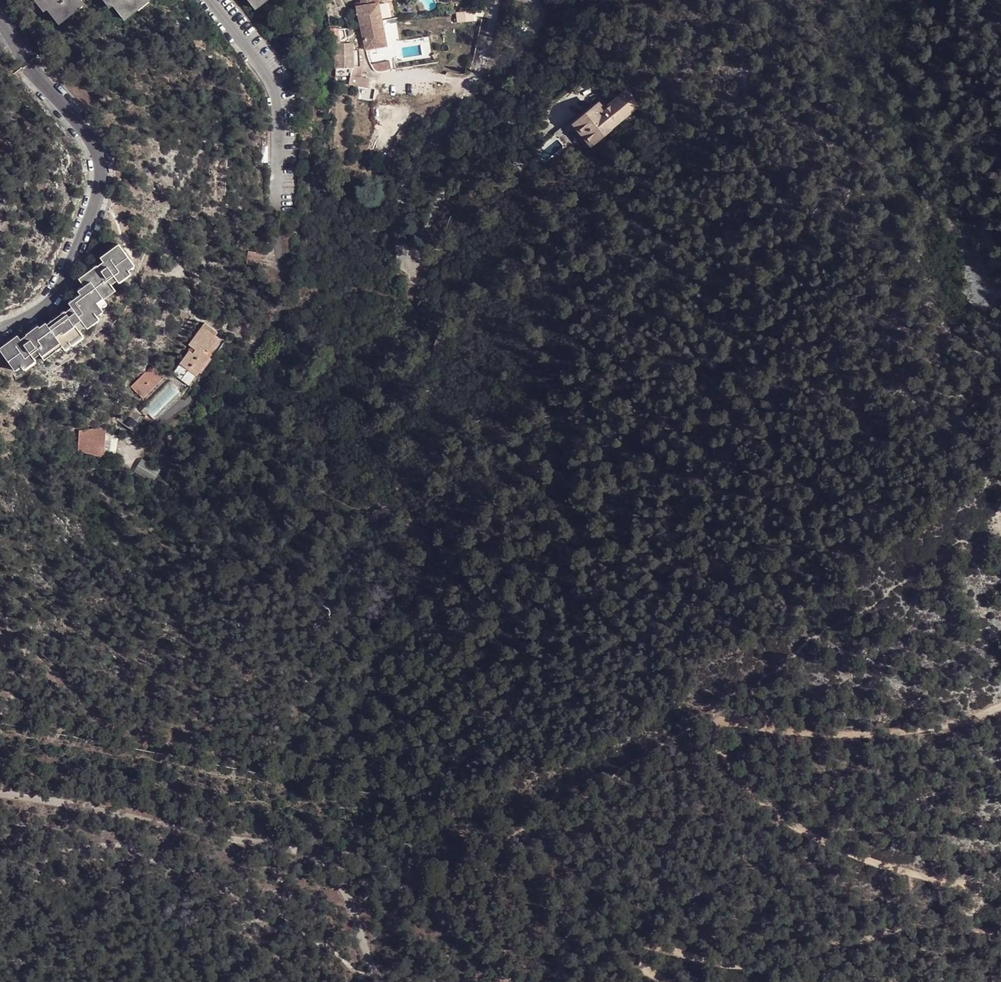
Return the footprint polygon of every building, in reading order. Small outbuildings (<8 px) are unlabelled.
[(81,0),(37,0),(42,6),(46,4),(57,18),(81,0)] [(139,0),(106,0),(108,3),(112,0),(122,13),(139,0)] [(365,50),(386,46),(378,0),(360,0),(360,1),(361,5),(357,5),(365,50)] [(333,46),(342,46),(339,29),(330,29),(333,46)] [(342,46),(333,46),(336,58),(335,68),(335,75),(340,75),(340,68),(344,68),(344,46),(342,46)] [(354,51),(353,66),(356,66),(350,85),(359,87),(367,88),(368,88),(370,80),(362,79),(363,67),(361,67),(361,50),(354,51)] [(604,135),(609,140),(625,127),(623,123),(623,120),(638,108),(630,97),(631,95),(628,92),(627,94),(626,93),(611,104),(603,111),(599,106),(574,125),(590,145),(604,135)] [(78,275),(83,282),(90,278),(100,294),(101,295),(113,286),(110,281),(115,275),(127,266),(132,261),(117,240),(99,254),(101,258),(96,261),(94,261),(78,275)] [(127,266),(115,275),(117,278),(128,270),(127,266)] [(0,342),(0,350),(14,366),(20,362),(23,365),(34,356),(33,354),(39,350),(43,355),(61,342),(64,345),(81,332),(77,326),(84,322),(86,324),(98,315),(95,312),(101,307),(95,299),(100,294),(90,278),(83,282),(77,287),(78,290),(67,299),(69,303),(64,308),(63,307),(45,321),(44,319),(38,323),(36,322),(25,330),(25,331),(19,335),(16,332),(0,342)] [(217,332),(200,321),(187,339),(194,344),(191,347),(187,345),(178,358),(180,359),(172,370),(187,380),(208,352),(201,347),(204,344),(208,346),(217,332)] [(149,361),(128,382),(140,394),(161,373),(149,361)] [(145,410),(142,414),(149,419),(154,415),(152,413),(150,410),(145,410)] [(102,423),(76,427),(75,446),(102,453),(102,423)]
